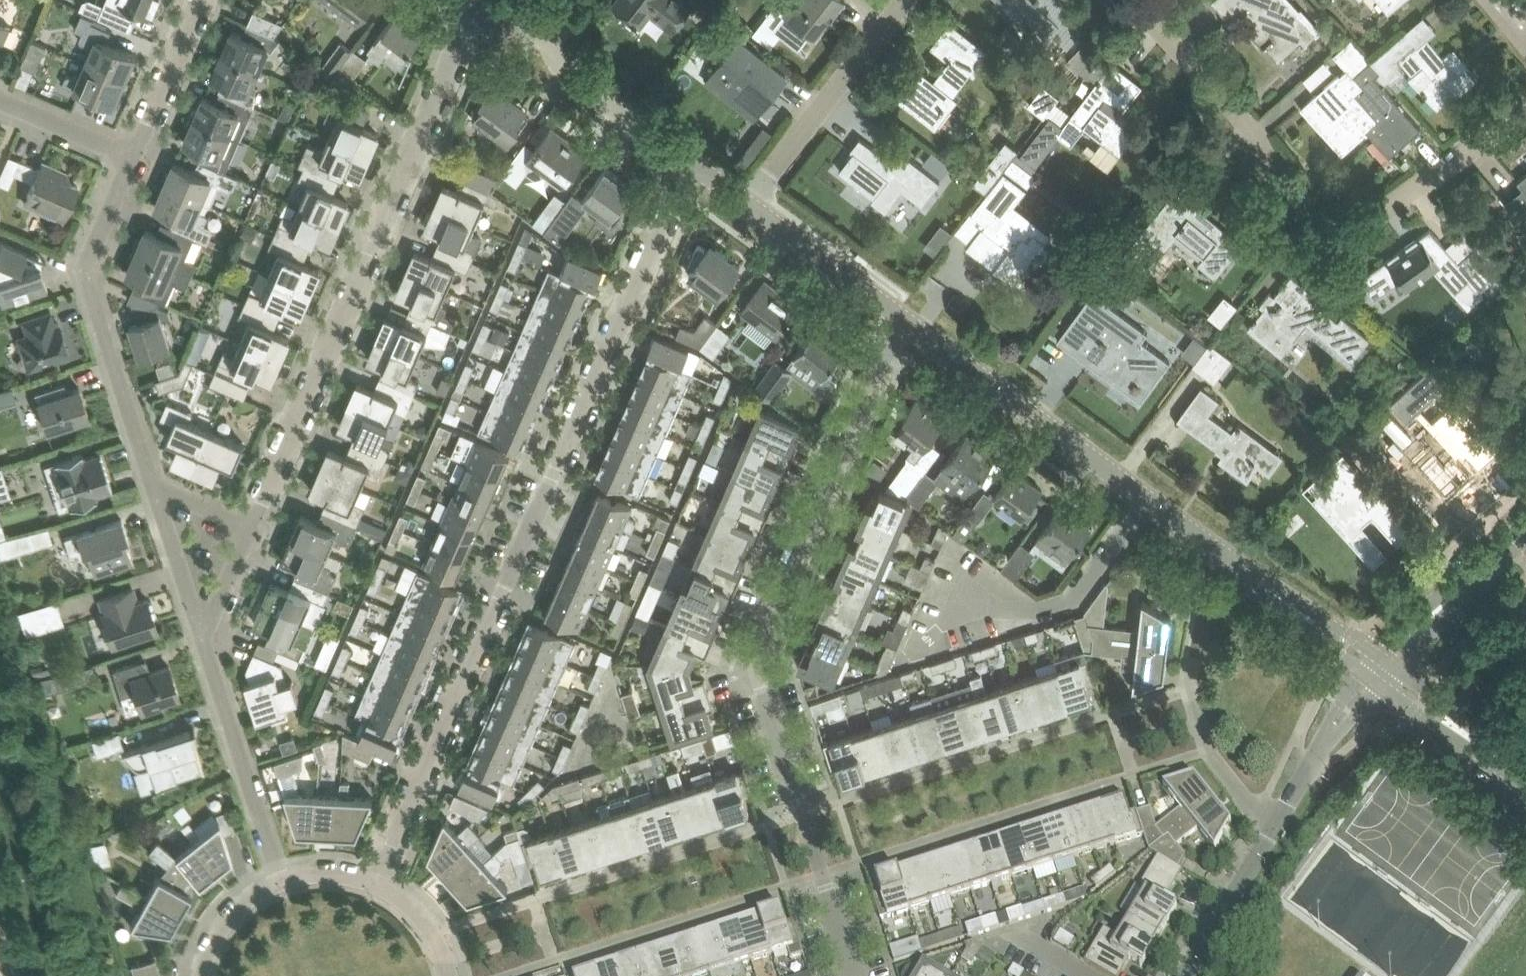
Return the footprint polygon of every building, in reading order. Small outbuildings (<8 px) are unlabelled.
[(99,17),(131,31),(135,24),(140,12),(151,17),(158,0),(106,0),(99,17)] [(358,24),(376,0),(326,0),(358,24)] [(672,29),(691,6),(683,0),(617,0),(614,3),(634,19),(633,20),(637,23),(638,22),(641,24),(650,12),(672,29)] [(845,1),(844,0),(793,0),(783,13),(816,38),(845,1)] [(1068,46),(1085,29),(1069,13),(1071,11),(1060,0),(997,0),(1008,10),(1015,3),(1024,11),(1022,13),(1047,37),(1052,31),(1068,46)] [(1254,7),(1245,16),(1254,26),(1257,24),(1271,38),(1264,45),(1266,47),(1267,47),(1280,61),(1301,40),(1304,44),(1320,29),(1301,9),(1299,11),(1289,0),(1247,0),(1254,7)] [(1389,10),(1401,0),(1380,0),(1389,10)] [(247,25),(248,25),(275,37),(284,24),(253,11),(247,25)] [(423,32),(397,12),(368,51),(379,59),(386,49),(402,61),(423,32)] [(87,49),(92,52),(87,64),(124,80),(135,54),(107,42),(111,31),(93,23),(95,19),(82,14),(75,30),(82,33),(79,40),(81,43),(88,46),(87,49)] [(713,20),(697,41),(706,48),(722,27),(713,20)] [(6,38),(11,27),(0,22),(0,51),(6,38)] [(243,36),(232,32),(222,54),(259,69),(268,49),(272,50),(280,41),(275,37),(248,25),(247,25),(243,36)] [(973,76),(983,64),(966,50),(943,31),(931,47),(949,61),(934,80),(919,69),(897,98),(905,104),(903,107),(918,120),(923,114),(937,126),(958,100),(951,95),(969,73),(973,76)] [(1379,71),(1389,83),(1403,70),(1395,60),(1416,43),(1406,32),(1373,60),(1370,62),(1379,72),(1379,71)] [(1367,54),(1351,37),(1332,55),(1345,69),(1302,107),(1342,152),(1365,131),(1354,119),(1367,108),(1354,94),(1361,86),(1348,72),(1367,54)] [(1427,38),(1401,60),(1412,74),(1409,76),(1420,89),(1422,87),(1438,107),(1453,94),(1455,97),(1476,80),(1451,50),(1443,57),(1427,38)] [(47,47),(32,40),(21,66),(36,72),(47,47)] [(739,40),(727,55),(707,81),(751,115),(771,90),(774,92),(786,76),(739,40)] [(341,42),(320,70),(332,79),(339,69),(353,50),(341,42)] [(219,91),(221,92),(254,106),(256,93),(250,90),(259,69),(222,54),(213,75),(224,80),(219,91)] [(1390,156),(1421,128),(1373,77),(1379,72),(1370,62),(1373,60),(1367,54),(1348,72),(1361,86),(1354,94),(1367,108),(1354,119),(1365,131),(1366,130),(1390,156)] [(1050,115),(1020,153),(1036,165),(1059,135),(1071,144),(1085,127),(1119,154),(1124,148),(1136,132),(1117,118),(1141,85),(1112,63),(1100,79),(1064,125),(1050,115)] [(63,84),(113,106),(124,80),(87,64),(82,77),(76,74),(75,77),(69,75),(66,77),(63,84)] [(345,89),(353,79),(339,69),(332,79),(345,89)] [(988,80),(982,90),(992,96),(998,86),(988,80)] [(1013,83),(1005,94),(1018,104),(1027,93),(1013,83)] [(516,102),(493,84),(472,112),(491,126),(488,131),(508,145),(529,117),(513,106),(516,102)] [(1044,84),(1028,104),(1044,117),(1060,97),(1044,84)] [(203,97),(193,119),(240,139),(254,106),(221,92),(216,103),(203,97)] [(325,120),(336,125),(330,138),(370,156),(379,135),(363,128),(364,126),(359,124),(365,111),(347,103),(334,97),(325,120)] [(286,102),(280,116),(289,120),(295,105),(286,102)] [(197,147),(192,158),(205,164),(225,172),(240,139),(193,119),(184,141),(197,147)] [(587,154),(551,127),(527,159),(563,186),(587,154)] [(940,181),(900,150),(891,161),(860,137),(851,149),(854,152),(839,170),(874,197),(872,200),(886,211),(903,189),(922,204),(940,181)] [(298,165),(304,168),(335,181),(340,169),(344,171),(345,169),(361,176),(370,156),(330,138),(324,151),(307,144),(298,165)] [(1005,140),(972,183),(985,193),(1018,150),(1005,140)] [(933,152),(923,163),(941,178),(951,166),(933,152)] [(0,178),(0,183),(10,187),(15,175),(33,183),(24,203),(63,220),(77,186),(53,176),(57,169),(42,162),(39,170),(20,162),(9,157),(0,178)] [(449,173),(470,182),(489,191),(498,179),(455,161),(449,173)] [(239,178),(225,172),(205,164),(201,175),(174,163),(165,185),(202,201),(206,192),(212,194),(216,192),(219,186),(229,191),(234,189),(239,178)] [(309,185),(299,206),(340,224),(349,204),(333,197),(334,194),(329,192),(335,181),(304,168),(299,179),(309,185)] [(567,201),(545,231),(560,242),(588,204),(598,211),(614,223),(612,226),(613,227),(621,215),(627,200),(637,186),(636,185),(634,188),(606,168),(594,184),(583,199),(573,192),(567,201)] [(1520,219),(1525,214),(1525,174),(1517,181),(1523,187),(1505,202),(1520,219)] [(987,224),(970,246),(995,266),(994,268),(993,268),(997,271),(998,271),(999,269),(1013,279),(1013,280),(1014,279),(1029,259),(1031,261),(1032,261),(1035,257),(1034,257),(1032,255),(1047,237),(1039,231),(1041,228),(1011,205),(1024,189),(1006,175),(977,212),(989,221),(987,224)] [(460,193),(444,186),(435,207),(475,224),(485,202),(496,207),(499,198),(489,191),(470,182),(465,193),(461,191),(460,193)] [(182,219),(177,230),(178,230),(195,238),(208,243),(213,232),(211,227),(205,225),(208,218),(206,215),(198,211),(202,201),(165,185),(155,207),(182,219)] [(1122,256),(1144,274),(1165,249),(1184,263),(1195,249),(1203,256),(1197,263),(1215,277),(1243,243),(1176,189),(1122,256)] [(544,208),(533,223),(545,231),(567,201),(555,192),(544,208)] [(293,220),(282,214),(272,235),(305,249),(310,238),(314,239),(315,237),(331,244),(340,224),(299,206),(293,220)] [(446,238),(441,249),(472,262),(482,238),(471,233),(475,224),(435,207),(426,227),(442,234),(441,236),(446,238)] [(534,230),(527,225),(514,253),(522,257),(527,245),(534,230)] [(173,241),(146,229),(136,251),(192,276),(198,263),(186,258),(195,238),(178,230),(173,241)] [(1395,255),(1391,257),(1355,282),(1356,283),(1361,280),(1375,299),(1401,281),(1406,288),(1435,267),(1455,291),(1468,280),(1477,290),(1494,275),(1473,251),(1478,247),(1477,246),(1459,262),(1450,251),(1450,252),(1447,249),(1448,248),(1430,229),(1417,238),(1417,239),(1407,246),(1407,245),(1394,254),(1395,255)] [(267,247),(281,253),(271,275),(311,292),(319,272),(303,265),(304,263),(300,261),(305,249),(272,235),(267,247)] [(47,288),(46,285),(41,263),(40,258),(0,242),(0,298),(1,303),(47,288)] [(698,280),(719,296),(740,267),(716,249),(713,254),(701,245),(699,245),(698,246),(697,246),(688,266),(693,269),(689,274),(698,280)] [(467,273),(472,262),(441,249),(437,259),(432,257),(431,259),(415,252),(406,272),(447,290),(456,268),(467,273)] [(175,283),(187,288),(192,276),(136,251),(127,274),(154,285),(149,296),(166,303),(175,283)] [(516,271),(522,257),(514,253),(508,267),(516,271)] [(570,254),(561,274),(592,288),(594,282),(597,284),(604,269),(570,254)] [(540,289),(583,308),(592,288),(561,274),(549,269),(540,289)] [(451,331),(456,320),(444,315),(447,308),(441,303),(447,290),(406,272),(397,293),(414,300),(413,302),(417,304),(412,314),(451,331)] [(261,297),(250,292),(245,304),(275,317),(280,306),(285,308),(286,305),(302,312),(311,292),(271,275),(261,297)] [(1307,323),(1337,350),(1351,361),(1370,339),(1342,316),(1338,321),(1306,294),(1310,290),(1291,275),(1274,296),(1270,293),(1260,305),(1264,309),(1247,329),(1280,356),(1307,323)] [(765,280),(761,285),(742,311),(778,336),(798,309),(782,297),(780,299),(774,294),(778,289),(765,280)] [(501,282),(496,294),(504,297),(509,285),(501,282)] [(1115,296),(1099,284),(1057,339),(1118,384),(1124,376),(1134,383),(1132,385),(1136,388),(1138,386),(1147,393),(1170,362),(1142,341),(1147,333),(1109,305),(1115,296)] [(540,289),(532,310),(574,328),(583,308),(540,289)] [(1208,315),(1223,326),(1239,303),(1224,293),(1208,315)] [(490,307),(498,311),(504,297),(496,294),(490,307)] [(239,316),(250,321),(241,343),(281,360),(290,340),(274,333),(275,331),(270,329),(275,317),(245,304),(239,316)] [(130,325),(140,355),(170,345),(162,321),(172,318),(169,310),(158,305),(139,311),(142,322),(130,325)] [(565,348),(574,328),(532,310),(523,330),(565,348)] [(26,334),(17,337),(22,352),(16,360),(18,367),(27,370),(69,357),(62,332),(58,334),(50,311),(22,320),(26,334)] [(423,344),(445,345),(451,331),(412,314),(408,325),(403,323),(403,325),(386,318),(378,338),(418,356),(423,344)] [(682,323),(676,335),(701,347),(718,324),(706,315),(695,329),(682,323)] [(492,325),(484,322),(478,335),(486,338),(492,325)] [(714,356),(731,333),(718,324),(701,347),(714,356)] [(806,340),(794,356),(800,361),(807,366),(820,376),(812,387),(826,398),(835,386),(834,379),(826,373),(827,372),(845,348),(828,335),(830,333),(817,324),(806,340)] [(523,330),(514,350),(557,369),(565,348),(523,330)] [(652,349),(650,355),(681,368),(690,348),(656,333),(649,348),(652,349)] [(473,347),(481,351),(486,338),(478,335),(473,347)] [(384,368),(388,370),(384,380),(415,394),(419,383),(408,378),(418,356),(378,338),(369,359),(385,366),(384,368)] [(234,357),(223,352),(215,372),(246,385),(251,374),(255,376),(256,374),(272,381),(281,360),(241,343),(234,357)] [(1215,382),(1232,360),(1209,343),(1193,364),(1215,382)] [(548,389),(557,369),(514,350),(505,370),(548,389)] [(681,368),(650,355),(641,375),(684,394),(693,373),(681,368)] [(772,399),(793,370),(777,358),(756,387),(772,399)] [(194,363),(185,359),(180,372),(160,379),(164,391),(185,384),(194,363)] [(466,362),(460,375),(469,379),(474,366),(466,362)] [(1449,380),(1434,363),(1393,401),(1407,418),(1449,380)] [(496,391),(539,409),(548,389),(505,370),(496,391)] [(215,372),(210,384),(222,390),(240,397),(246,385),(215,372)] [(725,372),(720,385),(728,388),(732,378),(725,372)] [(455,388),(463,392),(469,379),(460,375),(455,388)] [(684,394),(641,375),(632,396),(675,414),(684,394)] [(358,384),(349,405),(389,422),(395,409),(406,414),(415,394),(384,380),(379,391),(375,389),(374,391),(358,384)] [(67,391),(64,383),(35,393),(47,431),(61,426),(62,428),(75,424),(74,422),(89,417),(79,387),(67,391)] [(714,399),(722,402),(728,388),(720,385),(714,399)] [(1248,479),(1259,463),(1260,462),(1255,459),(1266,444),(1238,424),(1232,432),(1207,413),(1218,399),(1202,387),(1179,418),(1225,452),(1220,459),(1248,479)] [(0,391),(0,406),(16,401),(12,388),(0,391)] [(487,411),(530,430),(539,409),(496,391),(487,411)] [(454,422),(459,410),(456,408),(461,399),(452,395),(443,418),(454,422)] [(675,414),(632,396),(623,416),(666,435),(675,414)] [(906,496),(924,473),(913,465),(932,439),(931,438),(945,418),(917,397),(904,414),(909,417),(899,431),(911,440),(908,445),(913,448),(907,455),(907,460),(887,488),(906,496)] [(180,445),(173,461),(194,470),(211,430),(190,420),(193,413),(168,401),(160,418),(174,424),(167,439),(180,445)] [(1454,455),(1429,478),(1447,498),(1502,448),(1462,404),(1438,426),(1432,431),(1454,455)] [(391,449),(380,444),(389,422),(349,405),(340,425),(356,432),(355,434),(360,436),(355,446),(386,460),(391,449)] [(800,426),(761,410),(748,441),(792,460),(799,444),(793,442),(800,426)] [(478,431),(501,441),(521,450),(530,430),(487,411),(478,431)] [(715,416),(706,412),(700,425),(710,429),(715,416)] [(623,416),(614,436),(657,455),(666,435),(623,416)] [(695,439),(704,443),(710,429),(700,425),(700,426),(691,422),(687,431),(696,436),(695,439)] [(440,423),(430,446),(439,449),(444,436),(447,437),(450,427),(440,423)] [(245,444),(226,436),(211,430),(194,470),(214,479),(221,463),(234,468),(245,444)] [(938,474),(952,485),(950,488),(964,498),(972,488),(995,455),(967,434),(938,474)] [(614,436),(605,457),(648,475),(657,455),(614,436)] [(714,440),(706,458),(717,463),(725,445),(714,440)] [(510,456),(477,441),(468,462),(501,477),(510,456)] [(792,460),(748,441),(734,472),(773,489),(779,474),(785,476),(792,460)] [(345,457),(329,450),(320,471),(361,488),(366,475),(377,479),(386,460),(355,446),(350,457),(346,455),(345,457)] [(430,469),(433,462),(439,449),(430,446),(422,465),(430,469)] [(1343,451),(1303,488),(1313,499),(1317,495),(1352,533),(1362,524),(1373,515),(1398,543),(1411,531),(1391,508),(1393,506),(1343,451)] [(698,456),(689,452),(683,466),(692,470),(698,456)] [(55,462),(45,466),(60,511),(70,508),(97,499),(95,494),(112,489),(100,453),(84,459),(82,453),(55,462)] [(597,477),(640,496),(648,475),(605,457),(597,477)] [(468,462),(459,482),(492,497),(501,477),(468,462)] [(678,480),(686,484),(692,470),(683,466),(678,480)] [(11,496),(1,467),(0,467),(0,499),(11,496)] [(1043,490),(1015,469),(994,497),(1022,518),(1043,490)] [(365,508),(355,501),(361,488),(320,471),(311,491),(328,498),(327,500),(331,502),(326,513),(327,513),(357,526),(358,526),(357,526),(358,525),(367,529),(371,520),(362,516),(365,508)] [(925,471),(924,473),(906,496),(919,506),(938,480),(925,471)] [(772,506),(767,503),(773,489),(734,472),(721,503),(765,522),(772,506)] [(418,473),(413,486),(421,490),(426,477),(418,473)] [(459,482),(451,502),(484,517),(492,497),(459,482)] [(407,500),(415,503),(421,490),(413,486),(407,500)] [(670,500),(678,503),(684,490),(676,486),(670,500)] [(877,498),(873,496),(865,513),(900,528),(911,502),(881,489),(877,498)] [(632,506),(599,492),(590,512),(623,527),(632,531),(636,522),(627,518),(632,506)] [(442,523),(475,537),(484,517),(451,502),(442,523)] [(758,538),(765,522),(721,503),(707,534),(746,550),(752,536),(758,538)] [(1036,541),(1066,563),(1093,527),(1063,505),(1036,541)] [(590,512),(581,533),(614,547),(623,527),(590,512)] [(342,542),(350,543),(357,526),(327,513),(322,524),(301,515),(291,537),(328,553),(333,542),(341,545),(342,542)] [(862,532),(859,540),(889,553),(900,528),(865,513),(858,530),(862,532)] [(968,513),(965,517),(953,533),(963,541),(978,520),(968,513)] [(401,514),(395,527),(404,530),(409,517),(401,514)] [(663,516),(658,526),(652,540),(660,543),(666,530),(670,520),(663,516)] [(127,536),(122,519),(64,538),(69,555),(78,552),(80,558),(88,556),(94,575),(132,562),(124,537),(127,536)] [(433,543),(466,557),(475,537),(442,523),(433,543)] [(932,543),(939,546),(941,547),(949,528),(940,524),(932,543)] [(404,530),(395,527),(390,540),(398,543),(404,530)] [(32,532),(6,540),(6,541),(0,543),(0,559),(37,547),(32,532)] [(581,533),(573,553),(606,567),(614,547),(581,533)] [(745,567),(740,565),(746,550),(707,534),(694,564),(738,583),(745,567)] [(332,567),(323,563),(328,553),(291,537),(282,559),(303,568),(299,579),(301,580),(329,592),(336,575),(330,570),(332,567)] [(679,542),(669,538),(663,551),(673,556),(679,542)] [(647,553),(655,556),(660,543),(652,540),(647,553)] [(844,563),(878,578),(889,553),(859,540),(856,548),(851,546),(844,563)] [(1021,542),(1013,552),(1001,568),(1016,579),(1028,563),(1035,552),(1021,542)] [(457,578),(466,557),(433,543),(424,564),(457,578)] [(1381,545),(1367,558),(1373,565),(1388,552),(1381,545)] [(663,551),(650,582),(662,587),(675,556),(673,556),(663,551)] [(606,567),(573,553),(564,573),(597,587),(606,567)] [(383,555),(379,564),(374,577),(382,580),(391,558),(383,555)] [(916,556),(913,563),(931,571),(936,560),(926,556),(924,559),(916,556)] [(837,590),(867,604),(878,578),(844,563),(836,581),(840,582),(837,590)] [(912,563),(904,580),(923,589),(931,571),(913,563),(913,564),(912,563)] [(726,597),(731,600),(738,583),(694,564),(681,595),(719,612),(726,597)] [(634,580),(643,584),(648,570),(640,567),(634,580)] [(460,590),(418,572),(409,592),(452,610),(460,590)] [(555,593),(588,608),(597,587),(564,573),(555,593)] [(374,577),(368,590),(376,594),(382,580),(374,577)] [(272,583),(263,603),(303,620),(309,606),(315,609),(322,608),(329,592),(301,580),(297,591),(290,589),(289,591),(272,583)] [(629,593),(637,597),(643,584),(634,580),(629,593)] [(1094,638),(1138,643),(1168,646),(1172,617),(1143,600),(1140,629),(1105,625),(1109,584),(1106,582),(1085,612),(1085,614),(1086,613),(1094,638)] [(137,602),(133,588),(99,599),(104,613),(102,613),(112,645),(158,630),(147,599),(137,602)] [(821,614),(856,629),(867,604),(837,590),(833,599),(829,597),(821,614)] [(409,592),(400,612),(443,631),(452,610),(409,592)] [(579,628),(588,608),(555,593),(546,614),(579,628)] [(681,595),(667,626),(711,645),(718,629),(713,627),(719,612),(681,595)] [(64,623),(56,600),(18,612),(26,635),(64,623)] [(626,600),(623,607),(618,620),(626,623),(634,604),(626,600)] [(276,657),(297,666),(307,643),(303,637),(296,634),(303,620),(263,603),(254,623),(272,631),(271,633),(277,635),(272,647),(279,650),(276,657)] [(361,603),(355,617),(363,620),(369,607),(361,603)] [(904,606),(899,617),(909,622),(914,611),(904,606)] [(400,612),(391,632),(434,651),(443,631),(400,612)] [(1086,613),(1085,614),(1075,617),(1085,650),(1125,655),(1124,665),(1135,667),(1133,686),(1165,676),(1168,646),(1138,643),(1094,638),(1086,613)] [(815,641),(845,654),(856,629),(821,614),(814,631),(819,633),(815,641)] [(358,634),(363,621),(363,620),(355,617),(349,631),(358,634)] [(888,643),(898,647),(909,622),(899,617),(894,629),(889,626),(883,641),(888,643)] [(612,633),(620,637),(626,623),(618,620),(612,633)] [(576,642),(554,632),(533,623),(524,644),(567,662),(576,642)] [(667,626),(650,665),(650,666),(689,668),(689,667),(695,652),(705,656),(705,657),(706,658),(711,645),(667,626)] [(1037,629),(1025,633),(1027,640),(1028,642),(1040,638),(1037,629)] [(425,671),(434,651),(391,632),(382,653),(425,671)] [(1025,633),(1013,637),(1016,646),(1028,642),(1027,640),(1025,633)] [(799,665),(833,680),(845,654),(815,641),(811,649),(807,648),(799,665)] [(996,642),(984,646),(987,655),(999,651),(996,642)] [(888,643),(882,656),(892,660),(898,647),(888,643)] [(515,664),(558,682),(567,662),(524,644),(515,664)] [(343,645),(338,657),(346,661),(352,648),(343,645)] [(975,659),(987,655),(984,646),(972,650),(975,659)] [(1084,650),(1056,659),(1058,668),(1059,668),(1071,706),(1093,699),(1087,683),(1093,681),(1094,682),(1095,682),(1088,659),(1087,659),(1084,650)] [(298,700),(293,681),(288,683),(282,664),(254,652),(247,670),(251,681),(246,683),(258,720),(288,710),(286,704),(298,700)] [(425,671),(382,653),(373,673),(416,692),(425,671)] [(887,671),(892,660),(882,656),(877,668),(879,674),(887,671)] [(955,656),(942,660),(944,669),(957,664),(955,656)] [(332,671),(340,674),(346,661),(338,657),(332,671)] [(933,672),(944,669),(942,660),(931,663),(933,672)] [(145,674),(141,661),(112,670),(121,697),(135,692),(140,709),(179,697),(169,666),(145,674)] [(600,661),(594,674),(602,677),(608,665),(600,661)] [(558,682),(515,664),(507,684),(549,703),(558,682)] [(694,683),(689,668),(650,666),(663,706),(709,692),(705,679),(704,679),(704,680),(694,683)] [(1059,668),(1058,668),(1038,674),(1051,713),(1071,706),(1059,668)] [(51,677),(35,683),(39,696),(80,683),(76,669),(51,677)] [(904,682),(916,678),(914,669),(901,673),(904,682)] [(416,692),(373,673),(365,693),(407,712),(416,692)] [(884,689),(903,683),(900,673),(881,680),(884,689)] [(596,691),(602,677),(594,674),(588,687),(596,691)] [(981,674),(970,678),(972,682),(976,695),(989,733),(1010,726),(998,687),(987,691),(981,674)] [(1051,713),(1038,674),(1018,681),(1030,720),(1051,713)] [(884,689),(881,680),(860,686),(863,696),(884,689)] [(1030,720),(1018,681),(998,687),(1010,726),(1030,720)] [(972,682),(951,689),(968,739),(989,733),(976,695),(972,682)] [(806,686),(809,697),(820,694),(817,683),(806,686)] [(549,703),(507,684),(498,705),(541,723),(549,703)] [(327,685),(321,698),(329,702),(335,689),(327,685)] [(847,690),(850,701),(863,697),(863,696),(860,686),(847,690)] [(951,689),(931,696),(935,708),(935,707),(947,746),(968,739),(951,689)] [(709,710),(714,708),(709,692),(663,706),(674,739),(714,726),(709,710)] [(399,732),(407,712),(365,693),(356,714),(367,719),(399,732)] [(814,713),(844,703),(840,693),(811,703),(814,713)] [(315,711),(323,715),(329,702),(321,698),(315,711)] [(582,701),(576,714),(584,718),(589,705),(582,701)] [(541,723),(498,705),(489,725),(532,744),(541,723)] [(935,707),(935,708),(914,714),(927,753),(947,746),(935,707)] [(570,728),(577,731),(584,718),(576,714),(570,728)] [(927,753),(914,714),(894,721),(906,759),(927,753)] [(399,739),(396,738),(399,732),(367,719),(358,739),(344,733),(343,749),(370,761),(377,747),(393,754),(399,739)] [(906,759),(894,721),(873,727),(886,766),(906,759)] [(489,725),(480,745),(523,764),(532,744),(489,725)] [(886,766),(873,727),(853,734),(865,773),(886,766)] [(177,779),(200,772),(190,741),(194,728),(193,728),(193,729),(141,745),(142,746),(121,753),(121,754),(134,767),(137,769),(141,769),(144,769),(147,768),(149,767),(156,789),(152,791),(153,792),(164,787),(178,782),(177,779)] [(124,747),(119,731),(92,740),(97,756),(124,747)] [(702,737),(705,747),(707,753),(715,751),(714,747),(717,747),(713,734),(702,737)] [(844,779),(865,773),(853,734),(852,734),(852,735),(843,738),(824,744),(832,767),(839,764),(844,779)] [(684,754),(705,747),(702,737),(681,744),(684,754)] [(314,744),(319,762),(328,759),(322,742),(314,744)] [(565,742),(559,755),(567,759),(573,745),(565,742)] [(471,766),(503,779),(514,784),(523,764),(480,745),(471,766)] [(661,751),(651,754),(654,761),(664,758),(661,751)] [(298,794),(297,784),(293,771),(303,767),(304,753),(275,762),(297,832),(316,833),(318,795),(298,794)] [(651,754),(640,757),(643,765),(654,761),(651,754)] [(563,767),(567,759),(559,755),(553,768),(560,771),(563,767)] [(627,762),(630,769),(643,765),(640,757),(627,762)] [(460,785),(494,800),(503,779),(471,766),(469,771),(466,770),(460,785)] [(610,767),(599,770),(602,779),(613,775),(610,767)] [(678,768),(667,771),(673,792),(674,792),(687,830),(708,824),(695,785),(685,788),(678,768)] [(694,774),(697,784),(714,778),(710,768),(694,774)] [(586,774),(589,783),(602,779),(599,770),(586,774)] [(716,778),(715,778),(728,817),(750,810),(745,795),(752,792),(744,770),(716,779),(716,778)] [(1149,851),(1150,850),(1168,836),(1168,835),(1213,800),(1194,776),(1164,786),(1181,808),(1157,827),(1151,807),(1137,811),(1144,834),(1149,851)] [(557,784),(560,792),(561,792),(582,785),(579,777),(557,784)] [(545,785),(539,778),(529,788),(535,795),(545,785)] [(695,785),(708,824),(728,817),(715,778),(695,785)] [(341,782),(340,796),(341,796),(339,834),(357,835),(373,798),(349,797),(350,782),(341,782)] [(561,792),(560,792),(557,784),(554,785),(550,789),(553,800),(562,797),(561,792)] [(519,798),(525,805),(535,795),(529,788),(519,798)] [(654,798),(666,837),(687,830),(674,792),(673,792),(654,798)] [(489,808),(456,793),(450,806),(479,819),(489,808)] [(633,805),(631,794),(609,801),(625,850),(646,843),(633,805)] [(318,795),(316,833),(339,834),(341,796),(318,795)] [(633,805),(646,843),(666,837),(654,798),(633,805)] [(1116,843),(1125,840),(1144,834),(1137,811),(1136,812),(1136,813),(1130,815),(1125,798),(1103,805),(1116,843)] [(1150,850),(1158,855),(1179,867),(1186,856),(1177,845),(1197,829),(1215,851),(1232,823),(1213,800),(1168,835),(1168,836),(1150,850)] [(609,801),(600,804),(603,815),(592,818),(604,857),(625,850),(609,801)] [(183,805),(173,812),(181,822),(191,815),(183,805)] [(1083,812),(1095,850),(1116,843),(1103,805),(1083,812)] [(1062,818),(1074,857),(1095,850),(1083,812),(1062,818)] [(445,818),(428,856),(441,870),(469,844),(469,845),(480,835),(474,828),(463,838),(445,818)] [(571,825),(584,863),(604,857),(592,818),(571,825)] [(1074,857),(1062,818),(1042,825),(1054,863),(1074,857)] [(188,821),(181,827),(193,841),(217,871),(231,859),(219,820),(199,836),(188,821)] [(550,832),(563,870),(584,863),(571,825),(550,832)] [(1042,825),(1021,832),(1034,870),(1054,863),(1042,825)] [(537,862),(542,877),(563,870),(550,832),(531,838),(528,828),(525,829),(524,826),(518,828),(520,836),(528,859),(530,864),(537,862)] [(505,832),(508,840),(520,836),(518,828),(505,832)] [(1021,832),(1000,838),(1013,877),(1034,870),(1021,832)] [(520,836),(508,840),(515,863),(528,859),(520,836)] [(1001,880),(1013,877),(1000,838),(979,845),(992,883),(995,891),(1003,888),(1001,880)] [(110,862),(104,841),(86,847),(92,867),(110,862)] [(157,841),(148,851),(167,867),(188,885),(193,879),(198,885),(217,871),(193,841),(175,855),(157,841)] [(484,861),(469,845),(469,844),(441,870),(456,887),(484,861)] [(959,852),(971,890),(992,883),(979,845),(959,852)] [(503,858),(496,851),(484,861),(456,887),(469,901),(508,888),(495,873),(500,869),(503,858)] [(959,852),(938,858),(950,897),(971,890),(959,852)] [(1146,890),(1129,919),(1159,937),(1177,907),(1175,906),(1174,908),(1164,902),(1183,870),(1179,867),(1158,855),(1140,887),(1146,890)] [(938,858),(918,865),(930,903),(950,897),(938,858)] [(897,872),(909,910),(930,903),(918,865),(897,872)] [(1111,865),(1101,873),(1107,880),(1116,872),(1111,865)] [(157,876),(146,896),(146,897),(179,915),(191,894),(183,890),(188,885),(167,867),(159,877),(157,876)] [(881,919),(909,910),(897,872),(875,879),(881,895),(875,897),(875,896),(873,896),(881,919)] [(1097,888),(1107,880),(1101,873),(1091,881),(1097,888)] [(130,925),(170,931),(179,915),(146,897),(146,896),(122,883),(116,893),(132,902),(130,906),(138,911),(130,925)] [(1064,895),(1067,904),(1067,905),(1081,901),(1087,896),(1084,888),(1064,895)] [(1064,895),(1044,901),(1047,911),(1067,904),(1064,895)] [(1026,918),(1047,911),(1044,901),(1023,908),(1026,918)] [(1022,907),(1001,914),(1005,925),(1026,919),(1026,918),(1023,908),(1022,907)] [(773,954),(782,951),(787,949),(790,958),(804,953),(794,922),(786,924),(781,909),(760,916),(772,954),(773,954)] [(1001,914),(981,920),(984,932),(1005,925),(1001,914)] [(772,954),(760,916),(740,922),(752,961),(772,954)] [(1159,937),(1129,919),(1118,936),(1104,928),(1095,944),(1085,961),(1110,975),(1120,975),(1131,957),(1141,964),(1140,966),(1141,967),(1159,937)] [(969,937),(984,932),(981,920),(965,925),(969,937)] [(742,964),(752,961),(740,922),(719,929),(731,968),(730,968),(733,975),(746,975),(742,964)] [(961,928),(940,935),(943,945),(964,938),(961,928)] [(698,936),(711,975),(733,975),(730,968),(731,968),(719,929),(698,936)] [(923,952),(943,945),(940,935),(919,942),(923,952)] [(698,936),(677,942),(689,975),(711,975),(698,936)] [(923,952),(919,942),(918,938),(890,947),(894,961),(923,952)] [(965,944),(967,950),(978,956),(983,947),(974,941),(965,944)] [(666,975),(689,975),(677,942),(657,949),(666,975)] [(643,975),(666,975),(657,949),(636,956),(643,975)] [(973,965),(973,964),(978,956),(967,950),(962,959),(973,965)] [(636,956),(615,962),(620,975),(643,975),(636,956)] [(134,975),(161,975),(156,959),(131,967),(134,975)] [(597,975),(620,975),(615,962),(595,969),(597,975)] [(925,965),(923,969),(919,967),(915,966),(911,967),(907,969),(903,975),(943,975),(925,965)] [(1009,974),(1011,975),(1022,975),(1025,971),(1014,965),(1009,974)]
